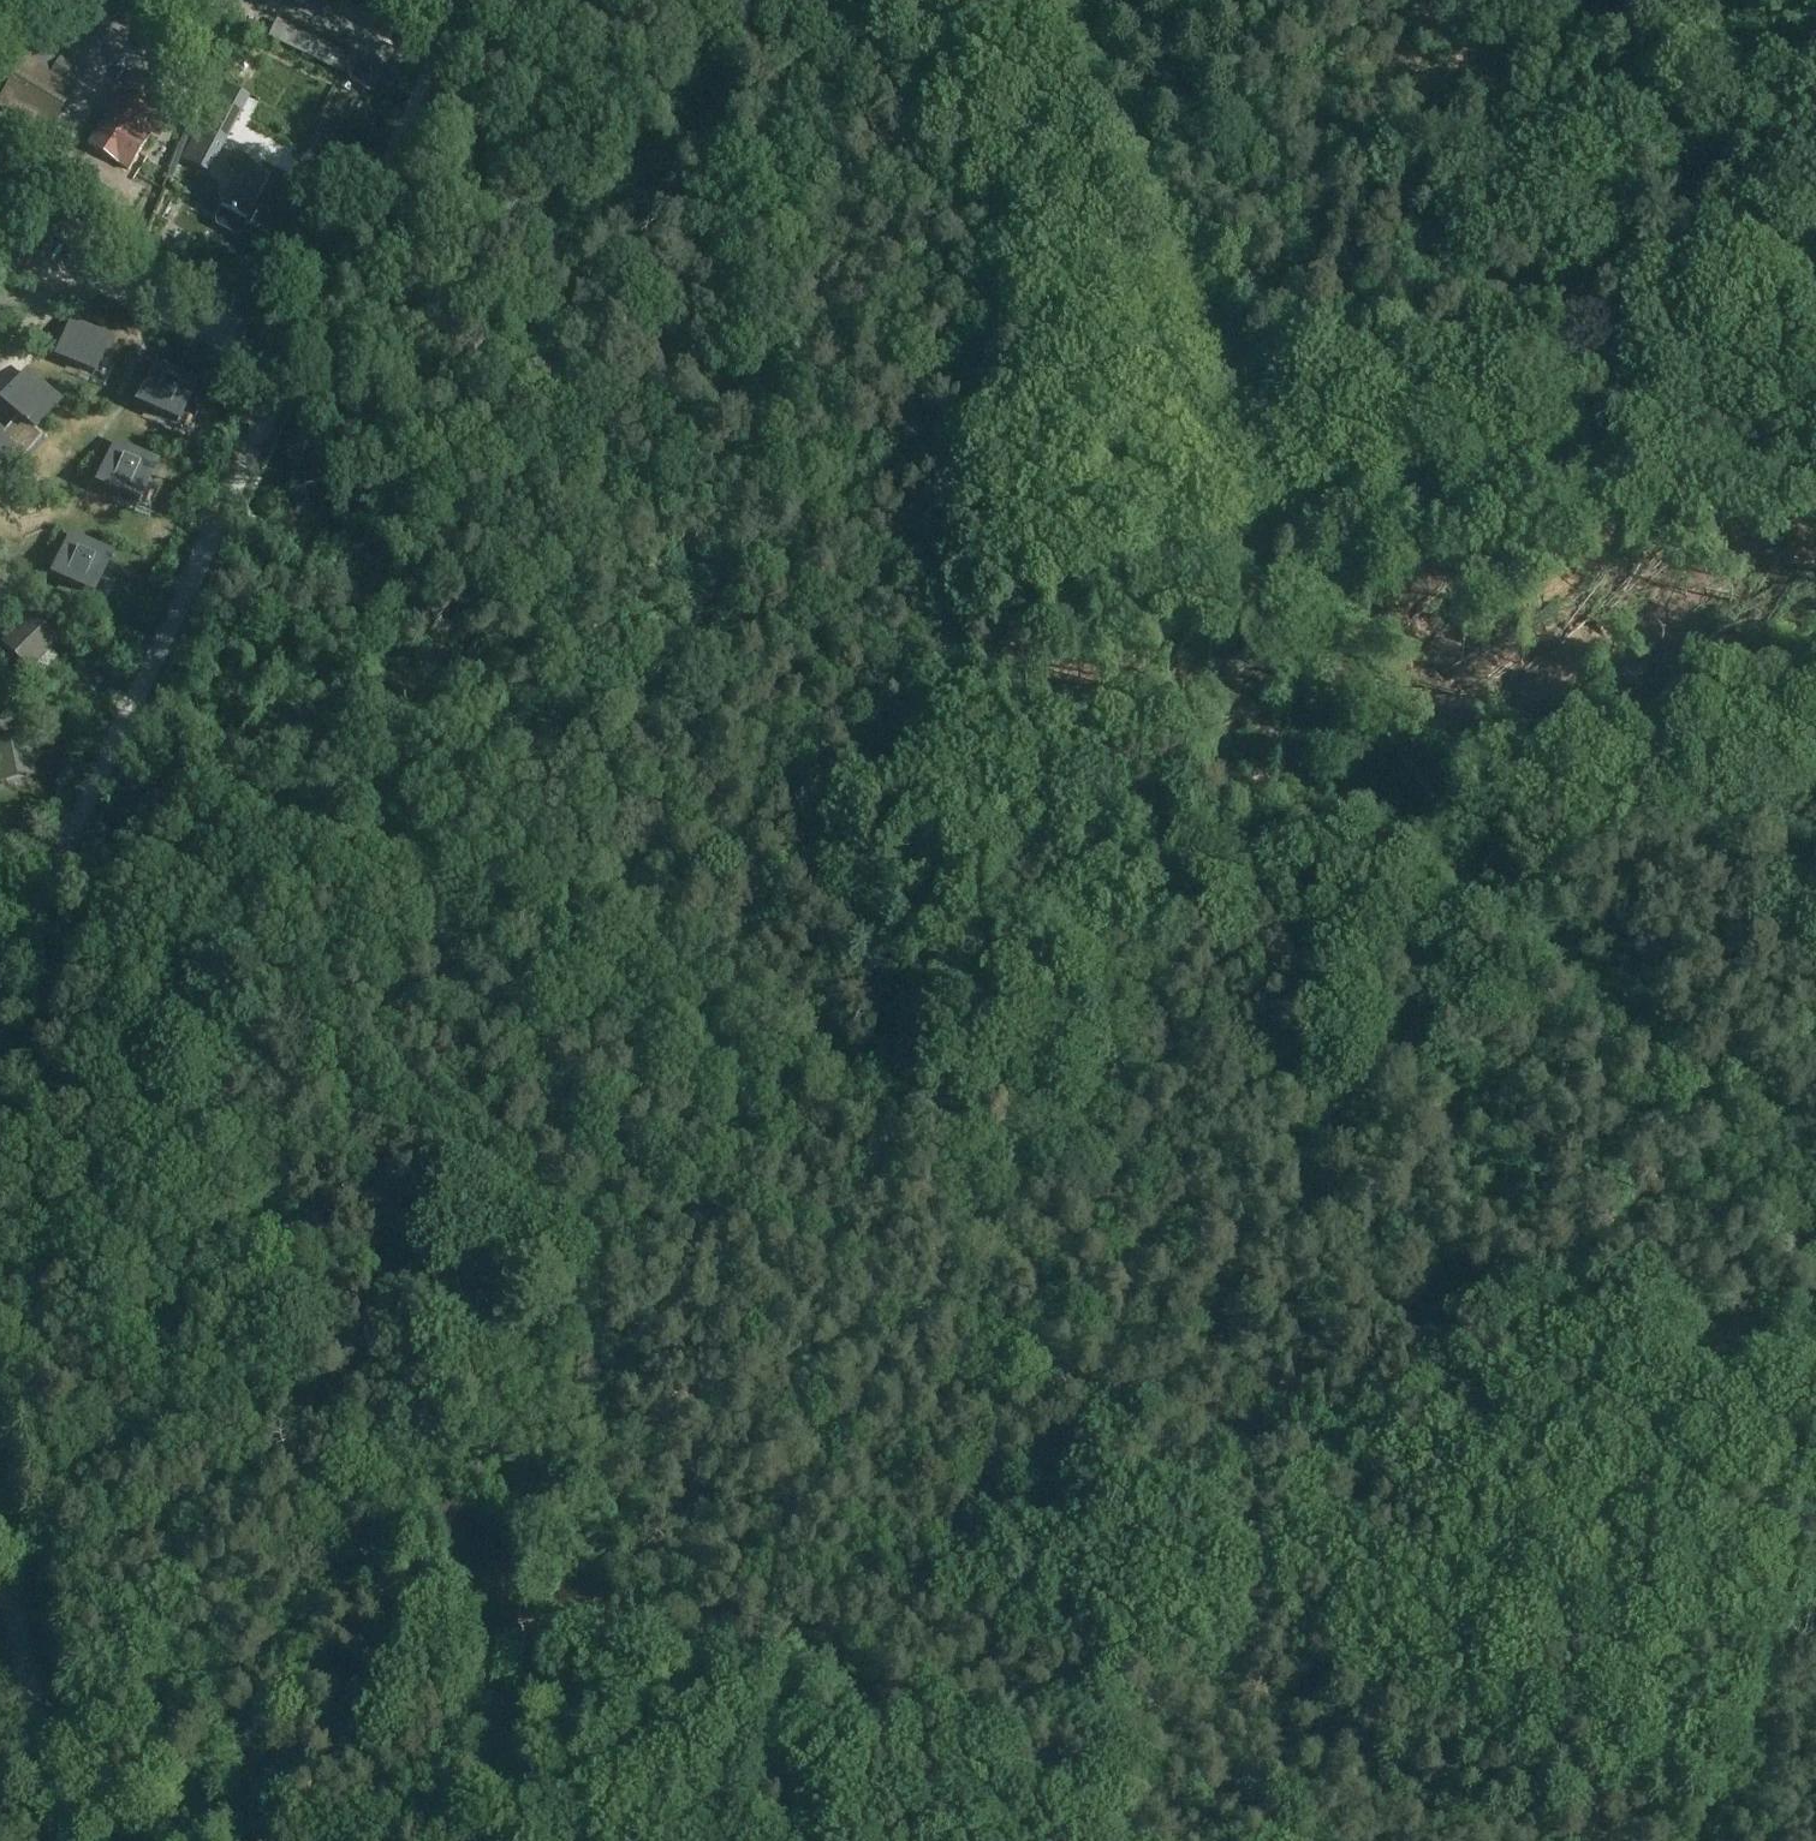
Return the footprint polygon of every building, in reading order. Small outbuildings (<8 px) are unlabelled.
[(148,18),(140,48),(159,53),(167,23),(148,18)] [(350,79),(358,60),(276,21),(267,38),(350,79)] [(24,60),(0,99),(0,114),(43,141),(74,91),(24,60)] [(146,132),(164,93),(136,72),(117,106),(113,104),(88,148),(129,172),(150,135),(146,132)] [(219,90),(209,108),(236,123),(246,104),(219,90)] [(196,132),(184,154),(213,169),(224,147),(196,132)] [(240,176),(221,211),(215,222),(217,228),(235,237),(241,235),(247,224),(249,226),(250,225),(249,224),(258,208),(254,206),(269,178),(247,166),(249,161),(233,153),(225,168),(240,176)] [(57,358),(95,374),(110,337),(72,322),(57,358)] [(17,356),(48,366),(56,341),(39,336),(37,343),(22,339),(17,356)] [(139,405),(179,423),(198,382),(157,364),(139,405)] [(5,432),(29,453),(43,437),(35,430),(60,401),(27,373),(1,402),(18,417),(5,432)] [(5,432),(2,435),(0,433),(0,465),(4,460),(16,470),(29,453),(5,432)] [(99,486),(139,504),(157,463),(117,445),(99,486)] [(53,577),(94,596),(113,554),(72,536),(53,577)] [(30,615),(1,643),(28,671),(57,643),(30,615)] [(0,744),(0,775),(30,769),(27,751),(29,751),(27,739),(0,744)]
